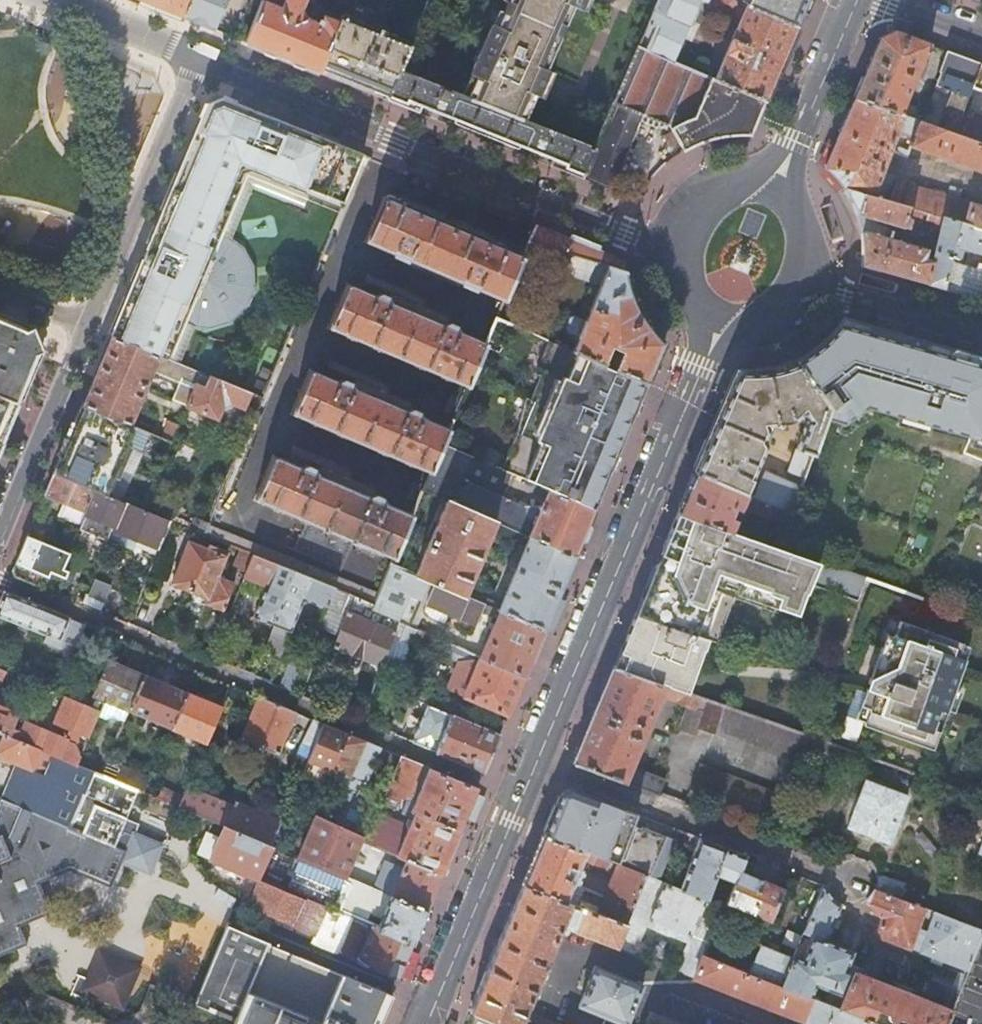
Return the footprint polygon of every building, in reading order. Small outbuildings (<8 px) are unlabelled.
[(175,15),(183,19),(190,0),(137,0),(175,15)] [(216,32),(228,0),(190,0),(183,19),(205,27),(216,32)] [(281,9),(262,2),(260,7),(245,43),(281,58),(320,73),(339,23),(314,13),(310,6),(304,3),(305,0),(284,0),(281,9)] [(508,4),(504,14),(498,26),(491,24),(469,75),(475,77),(467,97),(526,122),(537,95),(538,94),(547,72),(548,71),(575,7),(582,10),(587,0),(510,0),(508,4)] [(639,46),(673,61),(700,0),(659,0),(639,46)] [(715,79),(766,101),(769,94),(783,61),(798,26),(736,0),(715,0),(711,9),(712,13),(739,25),(715,79)] [(798,26),(809,0),(736,0),(798,26)] [(497,11),(491,24),(498,26),(504,14),(497,11)] [(387,100),(400,71),(411,43),(342,16),(339,23),(320,73),(364,91),(387,100)] [(899,115),(904,104),(922,62),(924,62),(928,53),(926,52),(930,45),(895,33),(881,38),(868,68),(855,99),(899,115)] [(614,104),(619,106),(642,115),(669,127),(684,152),(691,148),(710,141),(731,136),(742,135),(752,135),(757,124),(766,101),(715,79),(673,61),(639,46),(614,104)] [(925,114),(922,123),(956,135),(962,118),(972,88),(981,64),(947,51),(938,73),(940,74),(925,114)] [(981,64),(972,88),(981,92),(981,64)] [(591,157),(594,149),(592,148),(566,137),(526,122),(467,97),(461,95),(400,71),(387,100),(419,113),(421,107),(534,152),(553,160),(550,166),(582,178),(583,176),(591,157)] [(538,94),(537,95),(545,99),(550,86),(555,74),(548,71),(547,72),(538,94)] [(461,95),(467,97),(475,77),(469,75),(461,95)] [(111,336),(171,362),(185,329),(225,234),(249,176),(340,214),(364,156),(256,113),(222,99),(207,105),(180,169),(140,266),(111,336)] [(845,189),(922,212),(932,215),(981,229),(981,208),(910,187),(907,182),(884,173),(891,153),(907,159),(912,147),(981,173),(981,145),(956,135),(922,123),(899,115),(855,99),(838,136),(828,160),(825,168),(830,172),(837,180),(844,190),(845,189)] [(922,123),(925,114),(919,112),(919,110),(904,104),(899,115),(922,123)] [(620,166),(642,115),(619,106),(596,159),(588,178),(611,188),(620,166)] [(974,117),(971,122),(962,118),(956,135),(981,145),(981,120),(974,117)] [(566,137),(592,148),(595,142),(568,131),(566,137)] [(865,255),(864,267),(887,273),(933,286),(981,300),(981,267),(979,266),(977,271),(953,264),(954,259),(961,260),(964,249),(981,255),(981,229),(932,215),(929,223),(941,227),(935,253),(928,252),(928,251),(885,239),(887,230),(876,226),(878,220),(903,229),(908,228),(911,222),(918,224),(919,220),(922,212),(845,189),(844,190),(849,198),(853,206),(859,221),(862,231),(864,242),(865,255)] [(504,303),(524,258),(396,204),(384,199),(365,244),(504,303)] [(929,223),(932,215),(922,212),(919,220),(929,223)] [(542,228),(537,226),(530,245),(568,255),(582,259),(600,264),(627,272),(626,267),(626,262),(600,252),(572,240),(542,228)] [(247,311),(256,290),(255,267),(243,247),(225,234),(185,329),(208,333),(230,327),(247,312),(247,311)] [(574,236),(572,240),(600,252),(602,247),(574,236)] [(627,277),(627,272),(600,264),(582,259),(568,255),(562,274),(594,283),(593,287),(594,288),(593,291),(597,294),(586,321),(583,320),(583,321),(575,317),(569,319),(565,328),(568,333),(577,337),(577,338),(578,339),(573,352),(587,358),(648,384),(664,345),(656,338),(650,330),(645,325),(640,316),(636,307),(633,301),(631,294),(628,284),(627,277)] [(467,389),(486,344),(347,285),(329,329),(467,389)] [(19,403),(30,376),(40,353),(35,342),(30,330),(0,317),(0,395),(19,403)] [(923,346),(917,344),(843,323),(832,336),(822,347),(809,356),(796,363),(829,409),(826,417),(838,421),(842,422),(865,405),(870,406),(897,415),(929,424),(971,437),(975,438),(981,440),(981,363),(923,346)] [(171,362),(111,336),(96,372),(82,406),(131,427),(152,377),(178,388),(172,402),(186,408),(186,409),(218,423),(224,409),(230,406),(245,412),(245,411),(255,415),(262,399),(207,376),(201,374),(171,362)] [(573,352),(551,343),(536,378),(541,380),(531,402),(526,400),(525,402),(523,412),(519,430),(502,470),(512,475),(534,484),(550,491),(595,510),(600,497),(621,445),(648,384),(587,358),(573,352)] [(746,495),(792,515),(801,489),(769,475),(763,476),(756,490),(749,486),(775,426),(777,426),(779,425),(782,425),(785,425),(787,424),(790,424),(792,423),(794,422),(797,421),(800,419),(806,423),(789,474),(804,480),(822,428),(826,417),(829,409),(796,363),(793,364),(779,370),(764,373),(749,375),(737,374),(712,436),(696,474),(746,495)] [(442,445),(449,430),(310,370),(291,415),(430,474),(442,445)] [(19,403),(0,395),(0,449),(19,403)] [(842,422),(838,421),(836,430),(845,432),(868,415),(870,406),(865,405),(842,422)] [(75,422),(53,474),(95,491),(107,496),(135,429),(131,427),(82,406),(75,422)] [(929,424),(897,415),(895,425),(927,434),(929,424)] [(169,423),(162,440),(171,444),(178,427),(169,423)] [(971,437),(968,446),(981,450),(981,440),(975,438),(971,437)] [(502,470),(442,445),(430,474),(422,491),(432,495),(446,502),(495,523),(530,537),(575,557),(592,518),(595,510),(550,491),(542,508),(539,507),(535,516),(537,520),(530,522),(525,520),(524,508),(503,499),(512,475),(502,470)] [(393,560),(412,515),(274,456),(255,500),(393,560)] [(53,474),(43,500),(50,503),(51,499),(63,504),(58,517),(67,522),(80,527),(85,516),(95,491),(53,474)] [(693,481),(679,513),(731,532),(737,534),(739,529),(733,526),(743,503),(748,511),(788,527),(792,515),(746,495),(696,474),(693,481)] [(108,543),(109,542),(113,532),(114,528),(124,504),(107,496),(95,491),(85,516),(80,527),(79,530),(108,543)] [(979,499),(968,524),(981,529),(981,501),(979,499)] [(446,502),(414,575),(436,584),(464,596),(466,591),(495,523),(446,502)] [(158,551),(169,522),(143,511),(124,504),(114,528),(113,532),(137,542),(158,551)] [(628,636),(662,650),(649,680),(665,686),(690,694),(701,664),(697,662),(700,655),(705,652),(709,641),(717,645),(734,598),(775,612),(776,608),(798,616),(806,593),(808,594),(811,585),(819,563),(780,549),(737,534),(731,532),(679,513),(676,522),(682,525),(675,543),(668,540),(661,557),(634,622),(631,628),(628,636)] [(196,520),(191,531),(204,536),(208,527),(209,525),(196,520)] [(676,522),(668,540),(675,543),(678,534),(682,525),(676,522)] [(208,527),(204,536),(212,539),(241,551),(253,556),(294,573),(335,590),(374,606),(378,595),(208,527)] [(113,532),(109,542),(133,552),(137,542),(113,532)] [(212,539),(204,536),(202,541),(210,545),(212,539)] [(500,612),(545,630),(561,592),(572,565),(575,557),(530,537),(525,548),(519,546),(510,566),(516,569),(507,590),(501,606),(466,591),(464,596),(500,612)] [(24,545),(13,572),(14,578),(44,590),(51,573),(65,579),(69,568),(64,566),(69,555),(27,538),(24,545)] [(191,592),(208,550),(188,542),(172,585),(191,592)] [(227,553),(210,545),(208,550),(191,592),(208,599),(206,603),(223,610),(233,586),(217,579),(227,553)] [(233,568),(246,573),(253,556),(241,551),(233,568)] [(253,617),(272,625),(294,573),(253,556),(246,573),(244,576),(241,585),(262,594),(253,617)] [(867,580),(819,563),(811,585),(859,602),(867,580)] [(372,612),(395,622),(414,575),(391,565),(378,595),(374,606),(372,612)] [(308,602),(328,610),(335,590),(294,573),(272,625),(275,626),(291,632),(302,604),(308,602)] [(94,577),(82,606),(100,613),(112,583),(94,577)] [(492,631),(480,658),(525,677),(527,672),(545,630),(500,612),(464,596),(436,584),(427,604),(455,617),(459,618),(476,625),(482,612),(497,619),(494,626),(490,624),(487,629),(492,631)] [(351,667),(356,669),(360,667),(363,661),(363,660),(356,657),(372,612),(374,606),(335,590),(328,610),(347,618),(339,637),(334,649),(353,657),(350,663),(351,667)] [(0,603),(0,619),(15,626),(46,639),(43,643),(72,656),(85,626),(4,593),(0,603)] [(347,618),(328,610),(320,629),(339,637),(347,618)] [(363,660),(363,661),(383,669),(386,663),(403,670),(418,631),(395,622),(372,612),(356,657),(363,660)] [(956,691),(966,661),(960,659),(964,646),(965,644),(902,622),(892,651),(897,653),(889,675),(872,680),(869,690),(877,692),(867,723),(865,727),(935,751),(942,733),(935,731),(942,712),(948,714),(949,711),(956,691)] [(266,651),(281,658),(291,632),(275,626),(266,651)] [(615,666),(649,680),(662,650),(628,636),(621,651),(615,666)] [(480,658),(444,642),(439,653),(469,666),(475,662),(478,663),(463,698),(488,709),(508,717),(525,677),(480,658)] [(120,665),(145,676),(153,655),(128,644),(120,665)] [(960,659),(966,661),(971,649),(964,646),(960,659)] [(883,647),(872,680),(889,675),(897,653),(892,651),(883,647)] [(701,664),(705,652),(700,655),(697,662),(701,664)] [(94,699),(129,713),(145,676),(120,665),(110,661),(105,674),(94,699)] [(306,667),(292,661),(281,688),(296,694),(306,667)] [(694,708),(699,697),(690,694),(665,686),(649,680),(615,666),(610,678),(594,719),(574,764),(626,784),(659,796),(666,779),(633,766),(661,696),(689,706),(694,708)] [(0,671),(0,687),(1,687),(1,686),(23,695),(28,682),(0,671)] [(129,713),(172,731),(187,693),(145,676),(129,713)] [(858,720),(867,723),(877,692),(869,690),(858,720)] [(964,693),(956,691),(949,711),(956,714),(964,693)] [(172,731),(207,745),(223,708),(187,693),(172,731)] [(699,728),(708,701),(699,697),(694,708),(689,706),(680,730),(696,736),(699,728)] [(90,708),(80,703),(67,698),(55,725),(72,732),(68,741),(26,725),(23,733),(13,729),(19,714),(0,707),(0,734),(1,734),(78,766),(100,712),(90,708)] [(279,756),(297,714),(258,698),(241,740),(279,756)] [(715,732),(723,706),(708,701),(699,728),(714,733),(715,732)] [(715,732),(800,764),(811,737),(723,706),(715,732)] [(485,772),(500,736),(499,735),(498,736),(450,716),(429,707),(413,743),(485,772)] [(942,733),(948,714),(942,712),(935,731),(942,733)] [(299,757),(309,761),(325,725),(315,721),(309,735),(303,748),(299,757)] [(329,727),(325,725),(309,761),(305,773),(304,775),(331,786),(336,773),(334,772),(350,736),(329,727)] [(70,829),(94,773),(78,766),(1,734),(0,737),(0,742),(2,743),(0,749),(0,757),(13,763),(33,771),(37,760),(66,772),(47,819),(70,829)] [(366,785),(382,749),(350,736),(334,772),(336,773),(331,786),(328,792),(330,793),(351,802),(359,782),(366,785)] [(294,768),(305,773),(309,761),(299,757),(294,768)] [(407,860),(442,875),(460,834),(478,789),(437,772),(402,757),(380,811),(385,813),(389,804),(394,806),(399,803),(401,804),(403,800),(407,802),(402,814),(413,819),(411,824),(405,821),(404,824),(379,814),(376,820),(368,840),(367,844),(407,860)] [(27,798),(22,809),(32,813),(47,819),(66,772),(37,760),(33,771),(13,763),(2,788),(27,798)] [(690,789),(777,823),(787,798),(699,764),(690,789)] [(141,792),(145,794),(150,784),(107,767),(103,777),(141,792)] [(94,773),(70,829),(47,819),(32,813),(22,809),(0,800),(0,959),(29,947),(21,927),(53,914),(41,884),(71,872),(113,889),(124,863),(151,875),(163,847),(131,834),(135,823),(129,821),(141,792),(103,777),(94,773)] [(849,829),(890,845),(908,796),(866,781),(849,829)] [(0,793),(0,800),(22,809),(27,798),(2,788),(0,793)] [(181,809),(214,823),(227,829),(228,829),(237,808),(190,788),(185,800),(181,809)] [(562,794),(544,836),(597,857),(610,862),(623,867),(646,876),(661,882),(677,841),(642,828),(646,818),(586,796),(570,790),(566,792),(562,794)] [(161,801),(170,805),(181,809),(185,800),(165,792),(161,801)] [(237,808),(228,829),(273,848),(284,822),(238,804),(237,808)] [(359,813),(351,832),(365,839),(368,840),(376,820),(359,813)] [(317,816),(300,859),(348,879),(365,839),(351,832),(320,818),(318,817),(317,816)] [(228,829),(227,829),(221,843),(212,861),(259,881),(260,880),(273,848),(228,829)] [(533,863),(523,886),(572,905),(580,908),(625,926),(646,876),(623,867),(609,899),(587,890),(574,885),(582,864),(592,868),(593,866),(606,871),(610,862),(597,857),(544,836),(533,863)] [(201,856),(201,857),(212,861),(221,843),(208,837),(201,856)] [(694,852),(680,890),(724,907),(726,902),(710,895),(721,865),(739,872),(739,870),(746,855),(699,838),(695,847),(691,846),(690,851),(694,852)] [(392,898),(427,912),(439,882),(442,875),(407,860),(404,869),(387,862),(375,890),(392,898)] [(726,902),(770,921),(783,889),(775,886),(739,870),(739,872),(726,902)] [(357,874),(354,881),(364,886),(367,878),(357,874)] [(936,914),(942,916),(947,901),(876,874),(876,875),(876,876),(877,877),(877,878),(877,879),(877,880),(877,881),(877,882),(877,883),(877,884),(877,885),(877,886),(877,887),(877,888),(876,889),(876,890),(876,891),(925,909),(936,914)] [(563,928),(617,949),(635,956),(649,923),(689,939),(676,973),(693,979),(807,1023),(875,1023),(872,1023),(840,1010),(812,999),(782,987),(750,975),(704,957),(713,935),(717,925),(722,913),(724,907),(680,890),(661,882),(646,876),(625,926),(580,908),(572,905),(563,928)] [(378,929),(413,944),(415,939),(427,912),(392,898),(375,890),(364,886),(354,881),(349,880),(335,911),(366,924),(370,914),(382,919),(378,929)] [(308,900),(263,881),(254,904),(298,922),(308,900)] [(951,1012),(913,997),(863,977),(847,971),(851,962),(854,953),(828,942),(843,905),(842,905),(842,904),(841,904),(840,903),(839,903),(838,902),(837,901),(836,900),(835,900),(835,899),(834,899),(834,898),(833,897),(832,896),(832,895),(831,894),(831,893),(830,892),(830,891),(829,890),(829,889),(829,888),(829,887),(828,886),(825,885),(804,934),(813,938),(803,961),(795,957),(794,959),(782,987),(812,999),(817,988),(844,998),(840,1010),(872,1023),(877,1011),(887,1015),(887,1016),(888,1019),(889,1020),(890,1021),(891,1022),(893,1022),(896,1022),(898,1021),(899,1020),(908,1023),(946,1023),(951,1012)] [(523,886),(500,942),(471,1012),(500,1023),(523,1023),(528,1012),(563,928),(572,905),(523,886)] [(954,1004),(981,937),(981,931),(942,916),(936,914),(925,909),(876,891),(875,892),(875,893),(874,894),(874,895),(873,896),(872,897),(872,898),(871,898),(871,899),(870,899),(870,900),(869,901),(868,902),(867,902),(884,918),(882,923),(879,931),(882,938),(952,966),(967,972),(965,977),(941,967),(936,980),(930,994),(954,1004)] [(335,911),(308,900),(298,922),(296,928),(315,936),(321,943),(329,925),(335,911)] [(366,924),(335,911),(329,925),(321,943),(341,952),(343,947),(355,953),(367,924),(366,924)] [(726,915),(722,913),(717,925),(724,928),(726,923),(723,922),(726,915)] [(399,978),(413,944),(378,929),(374,927),(360,962),(380,970),(390,974),(399,978)] [(338,972),(337,973),(229,929),(197,1006),(236,1022),(235,1023),(379,1023),(391,996),(378,991),(367,986),(364,983),(342,974),(338,972)] [(753,950),(713,935),(704,957),(750,975),(758,952),(757,952),(760,945),(760,944),(754,942),(751,947),(754,948),(753,950)] [(758,952),(750,975),(782,987),(794,959),(760,945),(757,952),(758,952)] [(97,964),(115,972),(119,963),(100,955),(97,964)] [(115,972),(132,978),(135,970),(119,963),(115,972)] [(120,1006),(132,978),(115,972),(97,964),(89,981),(92,982),(87,992),(120,1006)] [(596,968),(579,1007),(620,1023),(629,1023),(644,987),(596,968)] [(92,982),(89,981),(78,976),(69,996),(83,1002),(87,992),(92,982)] [(523,1023),(557,1023),(528,1012),(523,1023)]
